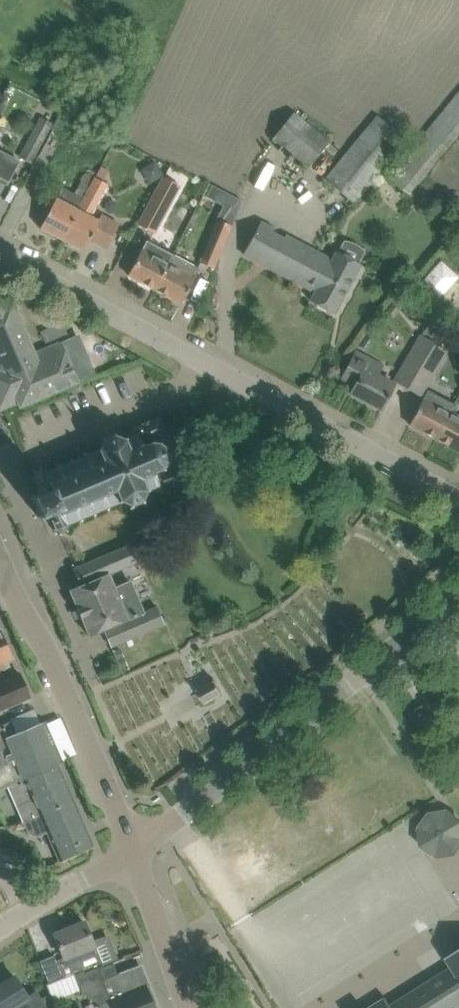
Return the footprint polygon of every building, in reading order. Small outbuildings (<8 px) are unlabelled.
[(408,193),(458,130),(458,92),(389,178),(408,193)] [(274,138),(292,152),(310,166),(329,141),(293,113),(274,138)] [(40,116),(19,156),(31,162),(52,122),(40,116)] [(326,179),(354,202),(406,139),(378,116),(326,179)] [(8,180),(16,165),(0,157),(0,176),(8,180)] [(165,175),(155,159),(138,170),(147,185),(165,175)] [(40,228),(62,239),(97,172),(88,167),(74,192),(63,186),(56,198),(49,210),(40,228)] [(97,172),(62,239),(83,251),(89,240),(106,248),(119,224),(101,214),(98,220),(90,216),(107,183),(101,180),(106,171),(100,167),(97,172)] [(180,185),(164,176),(138,223),(154,232),(180,185)] [(221,201),(237,210),(243,200),(226,191),(221,201)] [(217,219),(199,261),(214,267),(232,225),(217,219)] [(328,310),(334,313),(360,263),(337,251),(332,260),(285,235),(285,237),(274,231),(275,229),(260,222),(243,253),(315,291),(310,300),(317,304),(317,306),(325,311),(328,310)] [(128,275),(155,289),(169,262),(154,254),(158,246),(146,240),(128,275)] [(169,262),(155,289),(181,303),(200,268),(173,254),(169,262)] [(440,260),(414,290),(432,306),(458,276),(440,260)] [(60,343),(34,354),(12,303),(16,302),(11,290),(0,294),(0,408),(2,407),(6,405),(19,400),(21,404),(76,381),(91,375),(74,335),(59,341),(60,343)] [(408,387),(434,342),(439,333),(430,321),(422,335),(395,379),(408,387)] [(62,322),(42,331),(46,341),(67,333),(62,322)] [(360,346),(366,350),(373,340),(367,335),(360,346)] [(434,342),(408,387),(421,394),(448,349),(434,342)] [(356,351),(347,368),(341,379),(354,386),(351,393),(380,408),(394,383),(377,374),(382,365),(356,351)] [(409,424),(436,438),(450,412),(454,403),(428,389),(419,406),(409,424)] [(436,438),(458,450),(458,416),(450,412),(436,438)] [(34,475),(31,477),(38,491),(31,494),(32,496),(30,497),(39,517),(40,516),(41,518),(50,515),(55,527),(53,528),(54,530),(57,529),(59,532),(59,534),(61,534),(62,532),(65,530),(67,532),(68,531),(66,529),(66,525),(68,524),(80,519),(81,521),(83,520),(82,518),(93,513),(94,516),(96,515),(95,512),(106,508),(107,510),(109,509),(108,507),(118,502),(119,503),(121,501),(130,505),(130,509),(132,508),(143,503),(143,504),(145,502),(142,499),(146,491),(149,491),(149,489),(155,487),(157,492),(186,480),(178,463),(179,453),(174,441),(166,434),(159,416),(130,428),(133,434),(126,436),(126,435),(124,438),(115,434),(115,430),(113,430),(113,431),(102,435),(101,435),(100,437),(102,440),(99,448),(96,448),(96,449),(86,454),(85,451),(83,452),(84,455),(73,459),(72,457),(70,458),(71,460),(60,465),(59,463),(57,463),(58,466),(44,471),(41,469),(41,466),(39,466),(39,469),(36,470),(33,468),(32,470),(34,472),(34,475)] [(130,544),(73,568),(80,585),(69,590),(89,635),(103,629),(111,646),(164,623),(157,605),(143,611),(131,581),(115,587),(109,574),(138,561),(130,544)] [(4,667),(2,662),(13,657),(1,629),(0,629),(0,669),(4,667)] [(124,656),(117,659),(120,668),(127,665),(124,656)] [(0,681),(0,709),(29,696),(19,673),(0,681)] [(215,679),(197,689),(205,704),(223,694),(215,679)] [(7,785),(12,783),(24,779),(58,764),(40,723),(16,733),(11,722),(0,726),(0,788),(7,785)] [(40,815),(42,819),(75,805),(58,764),(24,779),(12,783),(7,785),(16,805),(24,822),(40,815)] [(75,805),(42,819),(60,861),(93,846),(75,805)] [(431,856),(458,852),(458,810),(426,814),(431,856)] [(40,960),(49,982),(84,968),(85,970),(102,964),(84,921),(54,933),(64,957),(56,960),(54,954),(40,960)] [(135,938),(127,941),(131,951),(139,948),(135,938)] [(445,957),(451,966),(391,1004),(385,996),(366,1007),(458,1007),(458,948),(445,957)] [(49,982),(47,983),(53,1000),(81,990),(99,1004),(101,1007),(156,1007),(154,1002),(153,1002),(138,965),(117,973),(113,962),(102,966),(102,964),(85,970),(84,968),(49,982)] [(36,991),(28,996),(14,975),(0,984),(0,1007),(46,1007),(36,991)]
